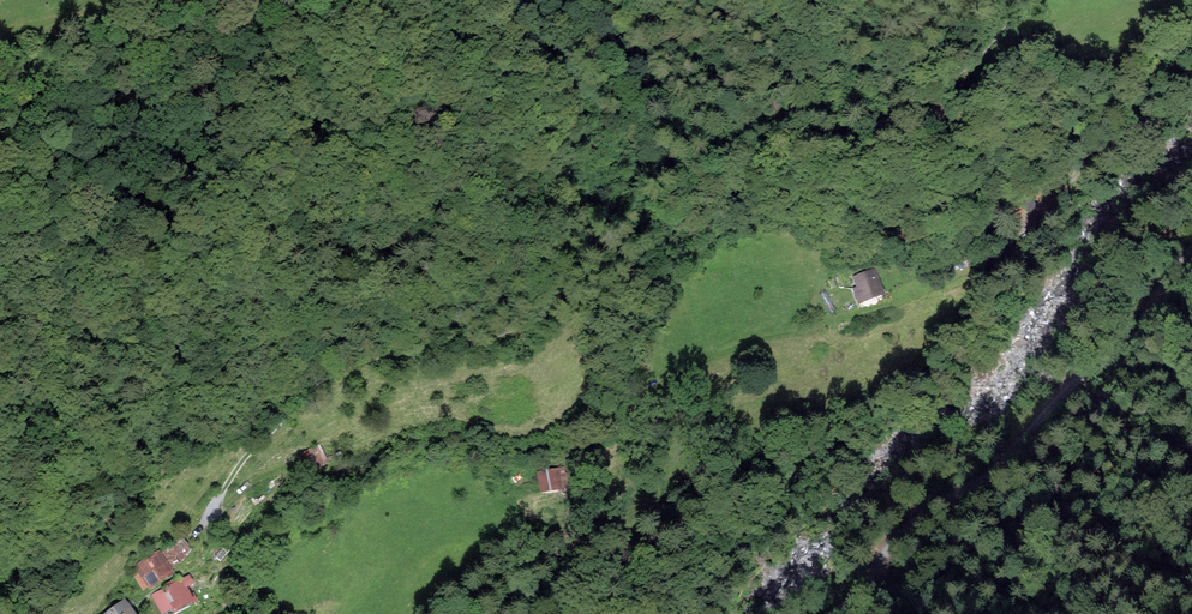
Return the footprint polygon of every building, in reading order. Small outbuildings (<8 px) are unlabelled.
[(852,284),(860,306),(886,297),(878,275),(852,284)] [(323,446),(304,454),(312,470),(330,461),(323,446)] [(573,488),(570,470),(540,474),(542,493),(573,488)] [(174,570),(190,550),(183,540),(163,554),(174,570)] [(159,553),(135,567),(130,569),(133,574),(143,592),(148,589),(149,592),(174,578),(159,553)] [(162,613),(167,613),(173,611),(175,613),(198,603),(193,594),(191,595),(187,588),(192,585),(188,578),(153,595),(162,613)] [(127,603),(109,613),(133,613),(127,603)]
